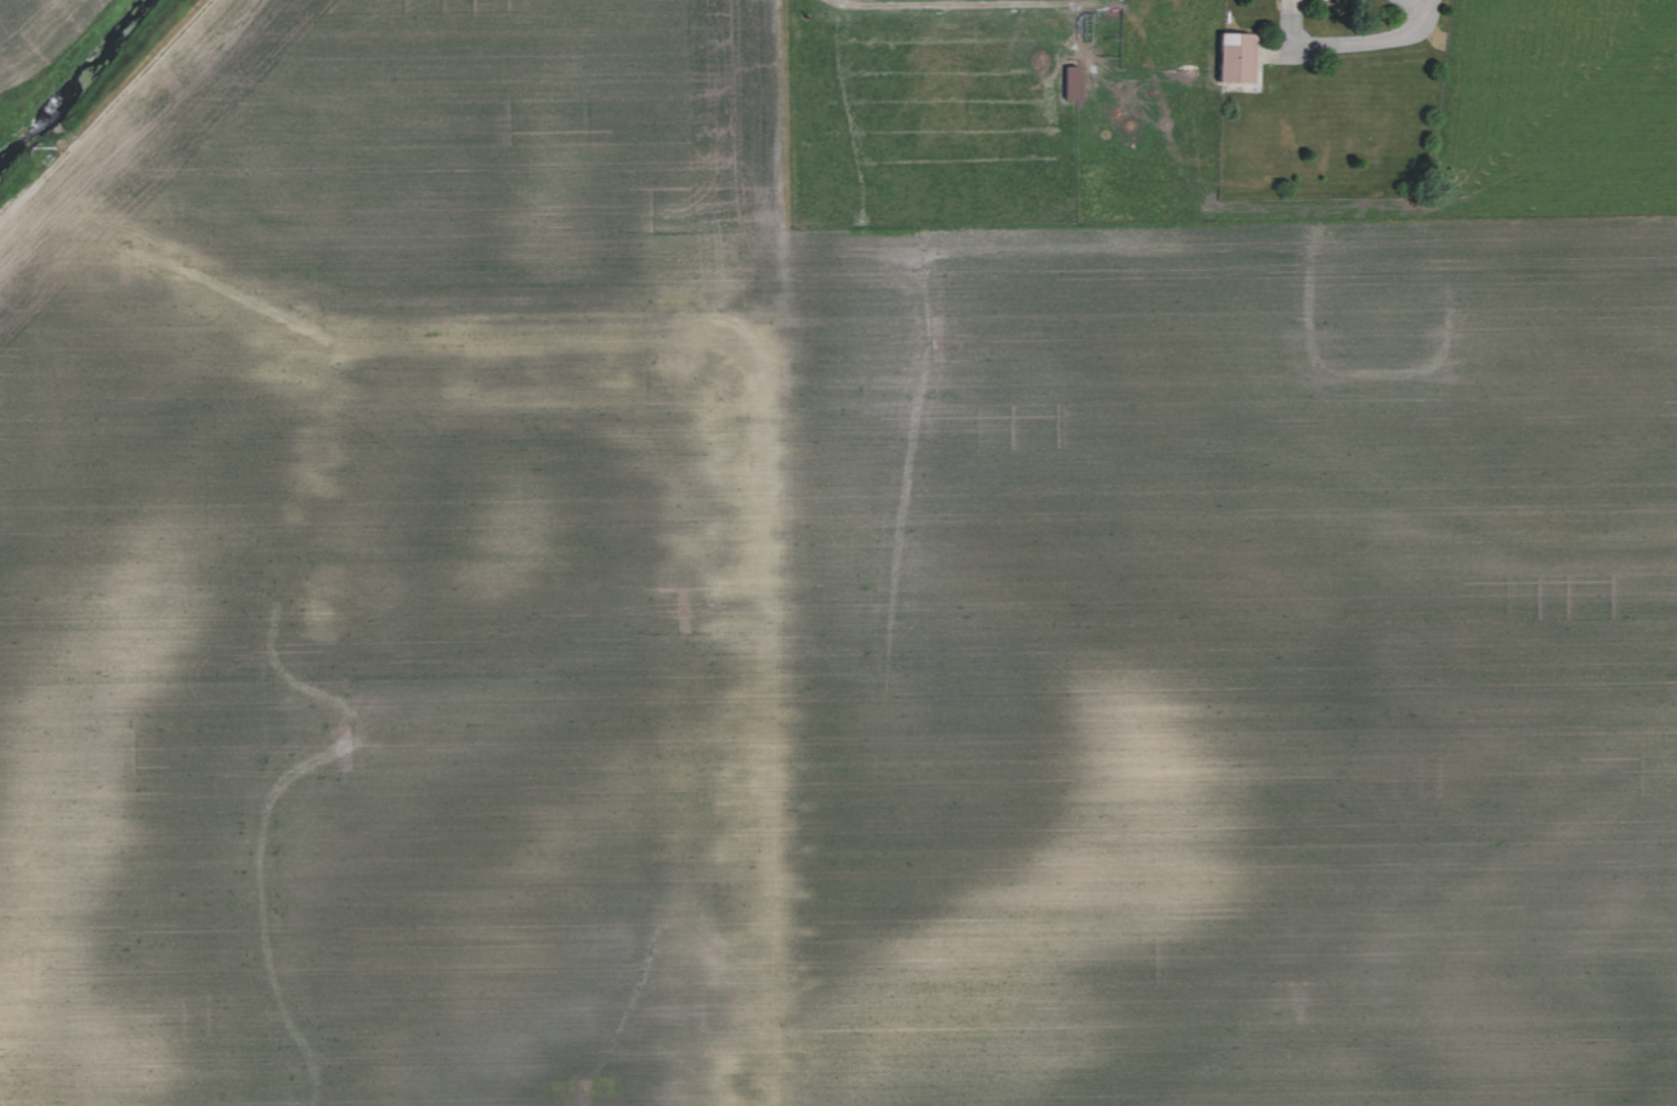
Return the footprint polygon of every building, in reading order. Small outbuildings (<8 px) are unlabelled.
[(1261,84),(1263,34),(1229,33),(1228,83),(1261,84)] [(1072,101),(1085,101),(1085,67),(1071,68),(1072,101)]
